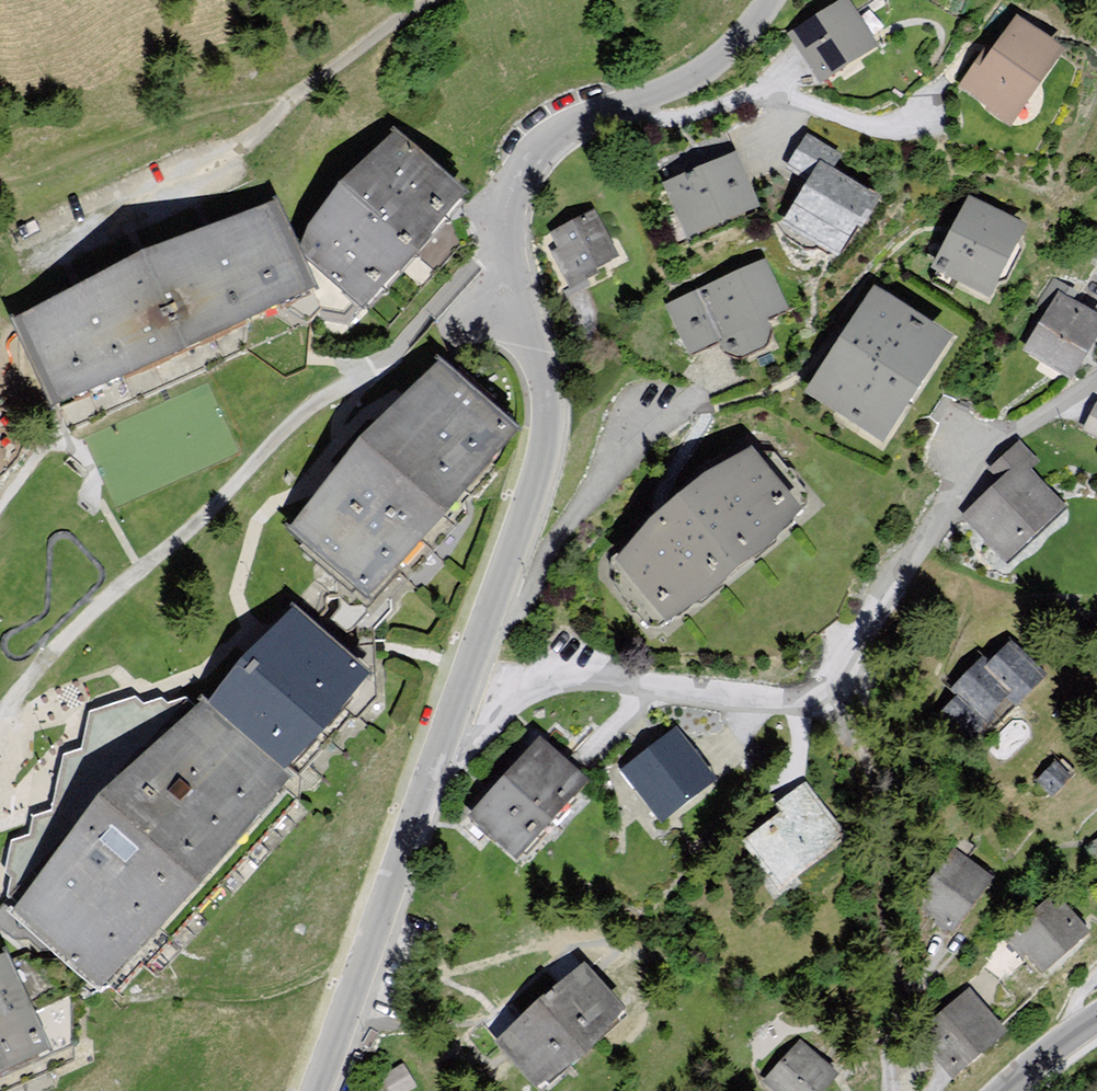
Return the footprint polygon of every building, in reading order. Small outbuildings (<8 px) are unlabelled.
[(858,4),(798,41),(832,94),(893,55),(858,4)] [(971,93),(1030,135),(1066,94),(1088,58),(1035,24),(1009,60),(996,65),(971,93)] [(413,139),(318,247),(334,277),(383,318),(454,265),(490,204),(413,139)] [(818,194),(796,233),(861,267),(901,208),(848,176),(856,163),(816,143),(795,176),(818,194)] [(749,160),(677,189),(704,246),(778,215),(749,160)] [(983,207),(945,275),(1010,307),(1050,234),(983,207)] [(25,324),(69,412),(219,360),(344,298),(295,208),(25,324)] [(600,221),(555,243),(564,257),(557,261),(577,293),(627,264),(600,221)] [(775,269),(670,311),(698,362),(737,348),(746,364),(773,355),(779,346),(781,326),(801,314),(775,269)] [(886,293),(817,399),(907,448),(974,345),(886,293)] [(1032,356),(1081,385),(1088,373),(1096,370),(1096,318),(1065,300),(1032,356)] [(324,512),(303,534),(334,560),(390,608),(488,527),(540,437),(531,429),(460,368),(324,512)] [(1001,489),(966,521),(1019,571),(1079,514),(1038,477),(1044,470),(1024,448),(991,478),(1001,489)] [(625,567),(683,632),(739,604),(794,554),(820,517),(766,457),(725,483),(700,511),(671,528),(625,567)] [(219,706),(212,714),(149,720),(139,715),(96,733),(88,765),(72,773),(62,824),(43,830),(41,848),(28,850),(23,916),(130,1007),(242,903),(320,796),(307,785),(396,686),(315,614),(227,713),(219,706)] [(1065,683),(1020,647),(999,668),(991,657),(957,697),(966,707),(948,724),(984,752),(1006,735),(1002,731),(1023,712),(1030,717),(1065,683)] [(681,738),(626,776),(672,832),(726,791),(681,738)] [(549,746),(478,824),(528,870),(603,789),(549,746)] [(1053,758),(1034,781),(1054,797),(1073,774),(1053,758)] [(806,812),(754,851),(796,901),(857,857),(866,850),(830,805),(814,820),(806,812)] [(965,862),(929,911),(973,946),(1013,889),(965,862)] [(1021,946),(1029,963),(1042,966),(1062,985),(1096,956),(1096,932),(1065,903),(1021,946)] [(74,1058),(27,956),(0,968),(0,1090),(1,1090),(74,1058)] [(508,1052),(546,1090),(569,1090),(612,1065),(643,1016),(594,975),(508,1052)] [(945,1071),(953,1079),(1007,1027),(967,986),(913,1039),(945,1071)] [(771,1090),(772,1090),(845,1090),(852,1083),(809,1048),(771,1090)] [(402,1062),(379,1074),(388,1090),(406,1090),(415,1086),(402,1062)]
